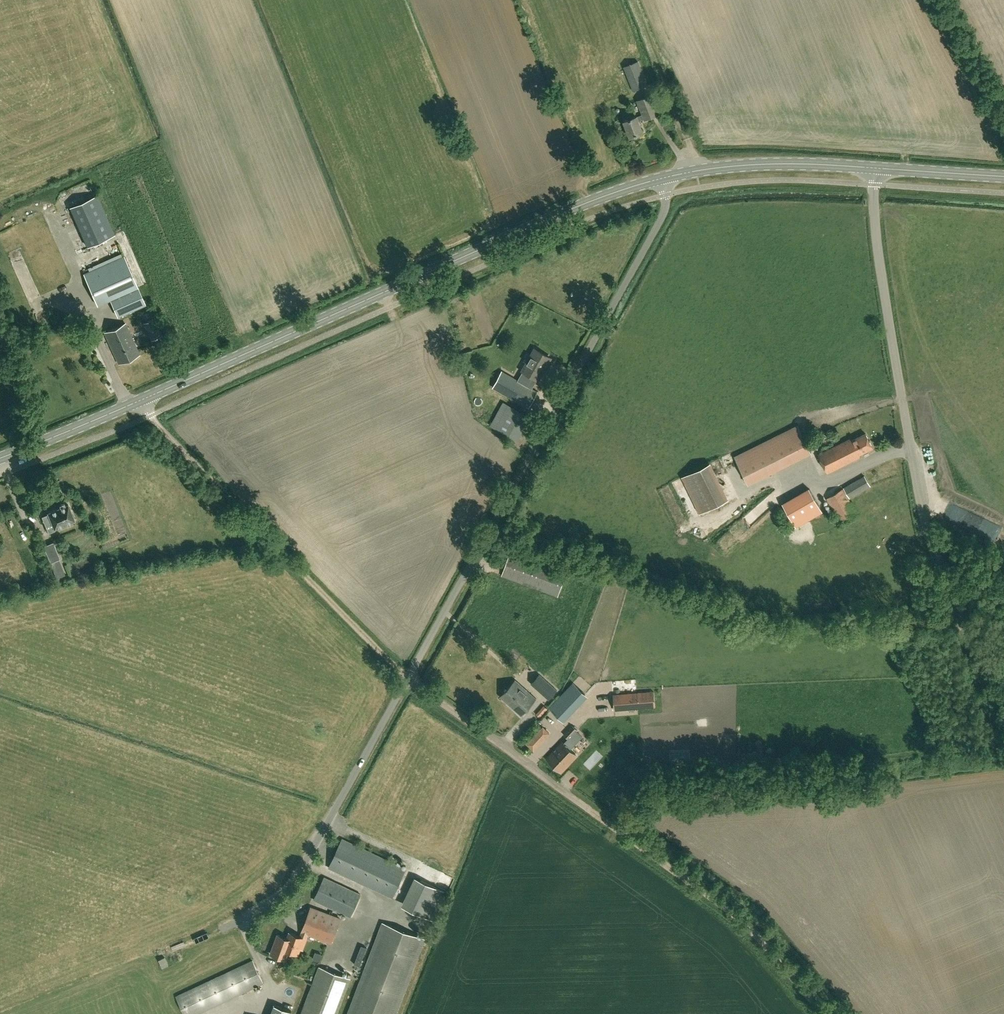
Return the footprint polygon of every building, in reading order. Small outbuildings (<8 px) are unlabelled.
[(639,61),(623,67),(633,91),(648,85),(639,61)] [(643,132),(639,121),(644,119),(644,121),(660,115),(652,95),(636,101),(642,115),(637,116),(624,121),(630,137),(643,132)] [(88,246),(114,234),(97,195),(70,206),(88,246)] [(111,300),(118,316),(145,304),(124,256),(84,274),(98,305),(111,300)] [(119,363),(139,354),(125,323),(105,333),(119,363)] [(149,334),(152,339),(161,335),(159,329),(149,334)] [(550,358),(535,349),(523,371),(538,380),(550,358)] [(528,408),(538,392),(502,371),(493,388),(528,408)] [(811,452),(809,448),(798,425),(793,427),(769,439),(783,466),(811,452)] [(851,438),(819,454),(818,454),(827,473),(860,457),(859,455),(873,448),(866,433),(852,440),(851,438)] [(686,475),(702,513),(732,500),(716,462),(686,475)] [(864,475),(844,488),(850,498),(871,486),(864,475)] [(858,515),(842,489),(827,498),(842,524),(858,515)] [(792,499),(783,504),(796,527),(805,522),(792,499)] [(51,521),(54,529),(75,520),(68,504),(48,513),(48,514),(42,516),(45,523),(51,521)] [(51,562),(60,558),(53,542),(44,546),(51,562)] [(511,554),(503,576),(557,596),(565,574),(511,554)] [(59,578),(70,575),(65,558),(54,562),(59,578)] [(557,690),(539,674),(531,684),(549,700),(557,690)] [(516,680),(501,697),(521,715),(537,699),(516,680)] [(562,719),(570,710),(585,694),(573,683),(558,698),(550,708),(562,719)] [(614,695),(615,710),(655,707),(654,691),(614,695)] [(569,739),(577,730),(572,725),(564,734),(569,739)] [(543,727),(539,731),(545,737),(549,733),(543,727)] [(534,749),(537,745),(531,739),(527,743),(534,749)] [(562,772),(577,756),(562,742),(555,749),(557,750),(555,751),(554,750),(547,758),(562,772)] [(342,839),(329,868),(392,898),(406,869),(342,839)] [(316,849),(310,861),(315,863),(321,851),(316,849)] [(314,900),(350,917),(361,894),(324,877),(314,900)] [(433,919),(437,911),(413,899),(409,908),(433,919)] [(286,959),(286,956),(289,951),(298,954),(301,948),(303,949),(308,934),(331,942),(340,919),(311,908),(302,931),(301,936),(290,932),(287,938),(278,935),(272,949),(271,953),(286,959)] [(396,1013),(425,940),(383,923),(356,993),(347,1013),(396,1013)] [(358,964),(364,966),(371,947),(365,945),(358,964)] [(163,968),(168,965),(165,957),(159,960),(163,968)] [(176,996),(184,1013),(196,1013),(256,986),(263,983),(252,961),(176,996)] [(347,988),(350,979),(319,967),(317,972),(315,977),(311,988),(301,1013),(337,1013),(347,988)] [(292,1011),(274,1004),(271,1013),(291,1013),(292,1011)]
